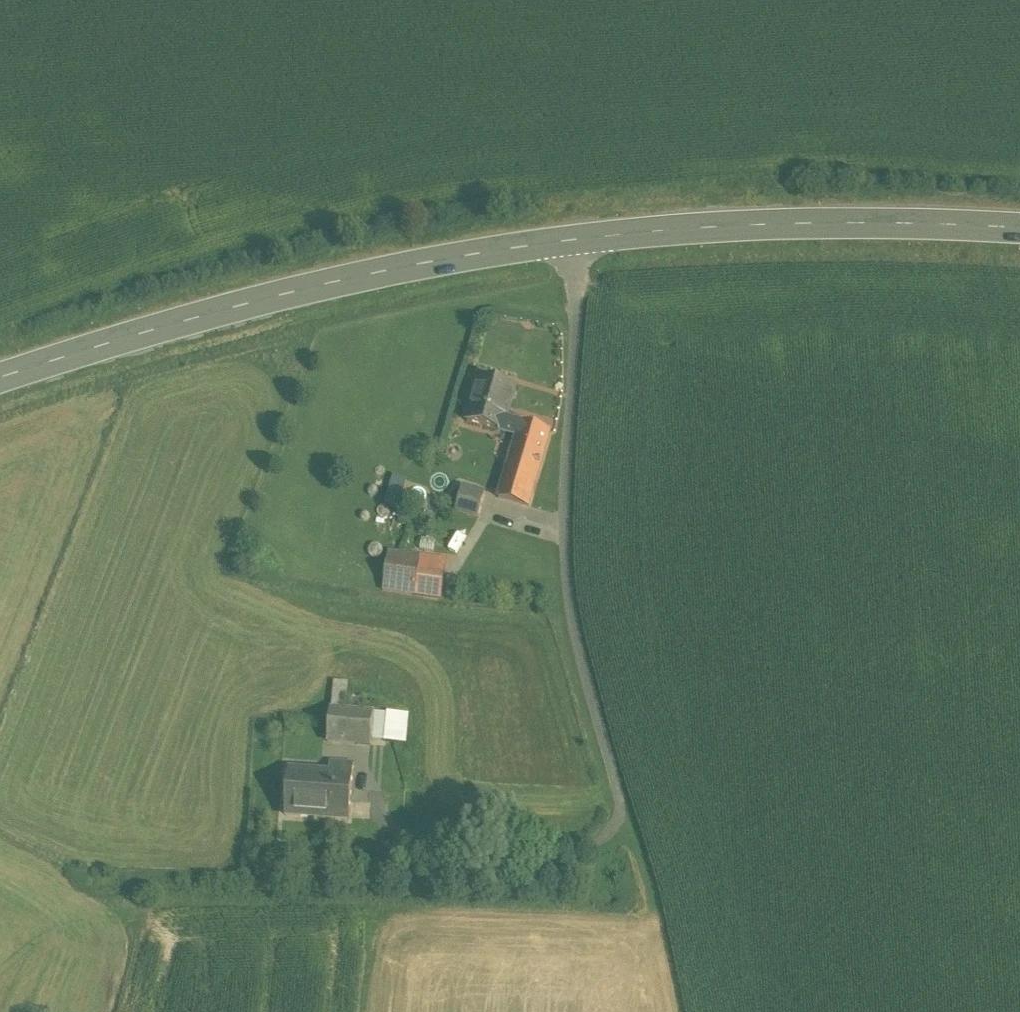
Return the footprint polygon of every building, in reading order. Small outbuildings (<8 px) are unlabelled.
[(516,389),(481,378),(468,423),(517,438),(521,425),(507,421),(516,389)] [(551,434),(521,425),(517,438),(499,499),(529,508),(551,434)] [(397,474),(388,502),(404,507),(413,479),(397,474)] [(464,486),(457,511),(480,517),(487,493),(464,486)] [(384,592),(416,596),(418,578),(420,564),(388,560),(384,592)] [(418,578),(416,596),(443,599),(445,582),(418,578)] [(375,714),(331,710),(328,742),(371,746),(375,714)] [(329,774),(289,771),(286,815),(350,819),(354,764),(330,762),(329,774)]
